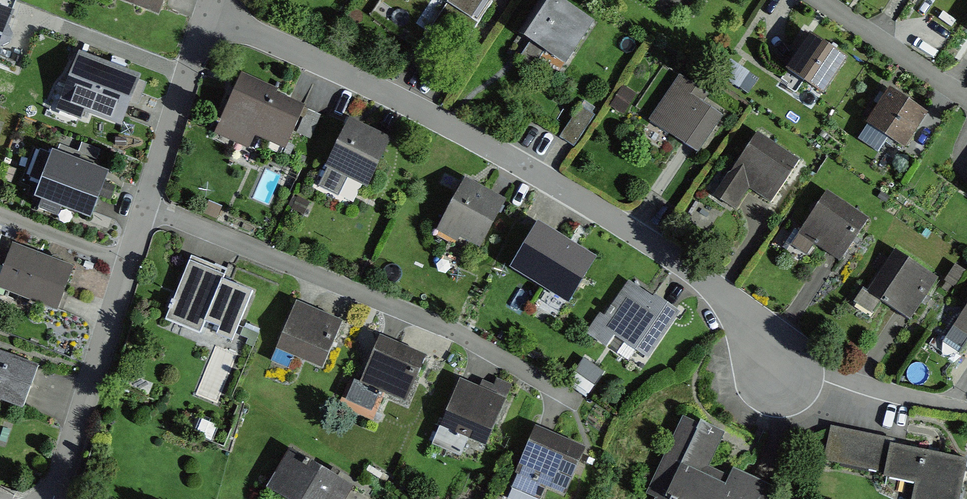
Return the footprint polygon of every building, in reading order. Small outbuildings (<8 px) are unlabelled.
[(157,15),(163,0),(119,0),(157,15)] [(478,26),(493,4),(489,0),(439,0),(478,26)] [(556,0),(546,0),(520,40),(526,44),(565,67),(593,23),(556,0)] [(0,8),(0,55),(14,13),(0,8)] [(848,59),(808,32),(784,69),(821,96),(848,59)] [(140,77),(76,54),(53,111),(77,122),(82,113),(118,127),(140,77)] [(284,148),(301,107),(240,73),(213,134),(248,149),(254,137),(284,148)] [(703,103),(707,94),(681,76),(651,121),(689,149),(698,156),(723,117),(703,103)] [(926,114),(890,90),(865,127),(901,151),(926,114)] [(594,118),(581,108),(560,139),(567,144),(573,149),(594,118)] [(387,141),(352,122),(329,166),(364,184),(387,141)] [(800,158),(756,132),(714,197),(736,212),(749,192),(770,205),(800,158)] [(102,173),(51,157),(36,199),(86,217),(102,173)] [(503,201),(465,183),(442,230),(481,248),(503,201)] [(871,217),(829,190),(799,230),(841,259),(871,217)] [(591,256),(546,229),(523,268),(568,295),(591,256)] [(12,245),(0,280),(0,291),(56,311),(72,267),(12,245)] [(940,277),(896,249),(866,292),(909,321),(940,277)] [(231,341),(250,292),(188,263),(164,318),(231,341)] [(680,312),(629,280),(586,332),(642,370),(680,312)] [(951,323),(966,335),(966,302),(951,323)] [(343,320),(298,303),(281,347),(326,364),(343,320)] [(428,358),(380,340),(363,384),(412,402),(428,358)] [(0,354),(0,404),(22,412),(38,368),(0,354)] [(572,378),(593,391),(607,367),(587,355),(572,378)] [(505,399),(460,381),(444,424),(489,442),(505,399)] [(734,465),(730,474),(725,471),(711,464),(727,431),(684,411),(642,498),(770,498),(776,485),(734,465)] [(585,447),(540,426),(520,469),(565,491),(585,447)] [(893,441),(830,427),(823,461),(885,475),(892,444),(893,441)] [(966,459),(892,444),(885,475),(917,481),(913,498),(959,498),(966,459)] [(267,490),(284,498),(341,498),(349,483),(289,450),(267,490)]
